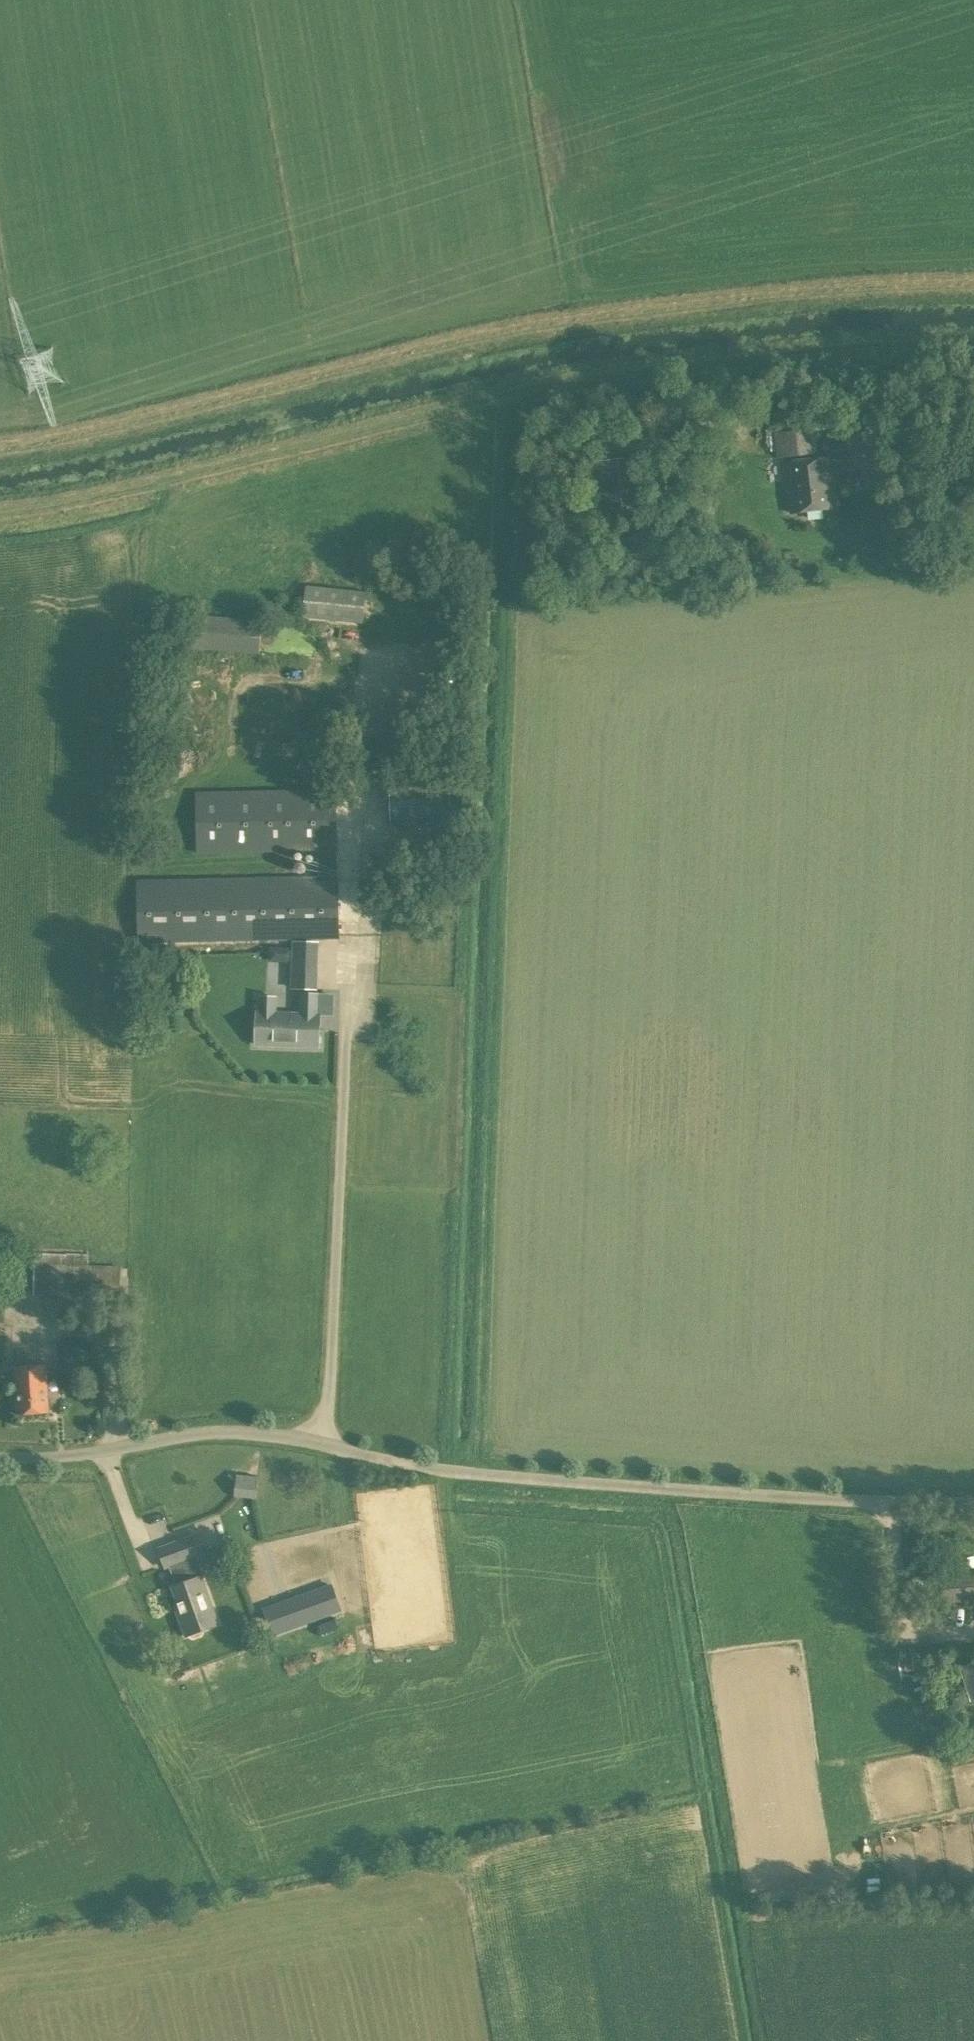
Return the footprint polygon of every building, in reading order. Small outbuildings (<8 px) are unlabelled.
[(812,431),(810,417),(775,421),(777,433),(774,433),(777,459),(819,454),(816,432),(812,432),(812,431)] [(791,513),(836,508),(830,458),(785,463),(791,513)] [(913,557),(900,559),(902,572),(915,570),(913,557)] [(321,586),(321,614),(366,614),(366,586),(321,586)] [(168,648),(260,656),(263,620),(202,614),(201,627),(170,625),(168,648)] [(450,780),(390,780),(390,821),(450,821),(450,780)] [(137,881),(138,944),(339,939),(334,789),(196,792),(197,855),(318,852),(318,876),(137,881)] [(280,958),(285,963),(292,963),(292,950),(281,949),(280,958)] [(259,1013),(257,1013),(256,1045),(319,1047),(320,1014),(318,1014),(319,995),(300,994),(299,1014),(276,1013),(277,998),(260,997),(259,1013)] [(88,1255),(35,1253),(33,1296),(120,1300),(121,1266),(87,1265),(88,1255)] [(48,1412),(46,1365),(14,1367),(17,1414),(48,1412)] [(257,1476),(236,1474),(234,1499),(256,1501),(257,1476)] [(168,1566),(176,1586),(172,1587),(183,1617),(179,1618),(186,1636),(219,1624),(201,1577),(195,1579),(187,1559),(204,1552),(198,1535),(156,1550),(162,1568),(168,1566)] [(940,1603),(966,1601),(973,1600),(973,1574),(939,1576),(940,1603)] [(263,1612),(272,1636),(341,1611),(332,1587),(263,1612)] [(961,1668),(971,1698),(973,1697),(973,1663),(961,1668)] [(965,1713),(953,1716),(955,1726),(968,1723),(965,1713)]
